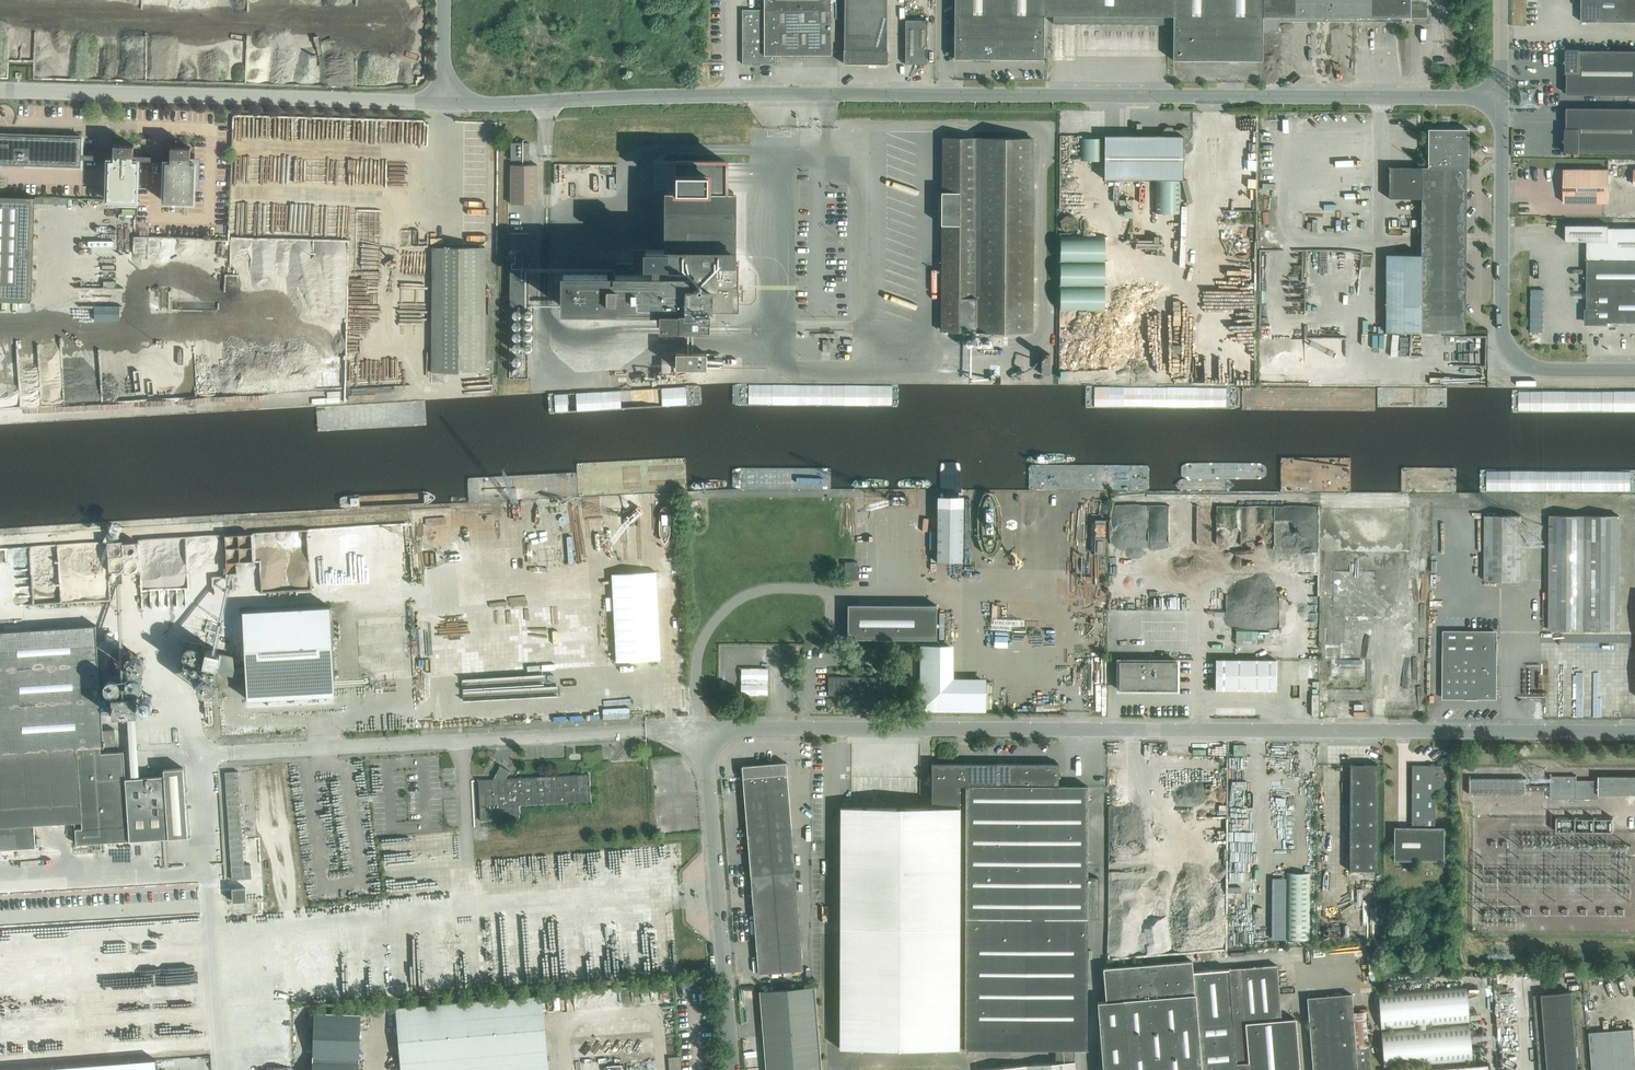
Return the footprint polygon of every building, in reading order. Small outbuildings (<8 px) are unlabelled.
[(830,0),(764,0),(764,9),(742,9),(742,64),(775,63),(775,55),(830,54),(830,0)] [(843,63),(869,63),(869,68),(876,68),(876,63),(887,63),(887,49),(886,49),(886,0),(844,0),(844,49),(843,63)] [(1410,0),(955,0),(954,58),(1043,59),(1043,15),(1173,16),(1173,60),(1262,60),(1262,32),(1278,32),(1278,21),(1401,21),(1401,17),(1410,17),(1410,0)] [(1581,21),(1626,22),(1626,0),(1582,0),(1581,21)] [(1626,22),(1634,22),(1634,0),(1626,0),(1626,22)] [(905,20),(905,64),(926,64),(927,20),(905,20)] [(1579,50),(1565,49),(1565,59),(1562,61),(1565,64),(1565,73),(1566,73),(1566,94),(1634,95),(1634,51),(1579,50)] [(1566,107),(1565,128),(1564,128),(1564,138),(1561,140),(1564,142),(1564,152),(1578,152),(1634,153),(1634,108),(1566,107)] [(1192,131),(1190,129),(1188,127),(1183,127),(1179,131),(1175,131),(1171,127),(1166,127),(1162,131),(1162,136),(1104,135),(1104,179),(1183,180),(1183,152),(1188,152),(1192,149),(1192,143),(1188,140),(1192,136),(1192,131)] [(1386,254),(1386,332),(1465,333),(1465,330),(1466,168),(1468,168),(1468,129),(1428,129),(1428,167),(1421,167),(1389,167),(1389,198),(1421,198),(1421,254),(1386,254)] [(81,166),(81,159),(81,154),(82,137),(0,134),(0,164),(81,166)] [(1034,139),(942,139),(940,332),(990,333),(990,338),(1003,338),(1003,333),(1033,333),(1034,139)] [(529,160),(529,142),(511,142),(511,160),(529,160)] [(138,163),(138,160),(133,160),(133,158),(133,145),(114,144),(113,158),(113,160),(108,160),(108,162),(107,200),(137,200),(138,163)] [(171,159),(171,161),(166,161),(166,164),(164,201),(194,202),(195,162),(190,162),(190,147),(171,146),(171,159)] [(537,204),(537,164),(510,164),(510,203),(537,204)] [(1564,202),(1609,203),(1609,169),(1564,169),(1564,202)] [(733,263),(733,211),(733,191),(667,191),(666,249),(634,249),(634,263),(615,262),(615,274),(563,273),(563,307),(695,307),(695,309),(738,309),(738,282),(736,279),(734,281),(733,280),(733,263)] [(32,299),(35,197),(0,196),(0,298),(32,299)] [(1609,227),(1609,225),(1567,225),(1567,224),(1566,224),(1566,241),(1567,241),(1587,241),(1587,322),(1634,323),(1634,228),(1609,227)] [(526,232),(508,232),(508,306),(526,306),(526,232)] [(486,246),(432,246),(432,371),(485,371),(486,246)] [(706,353),(676,352),(675,367),(706,368),(706,353)] [(1049,375),(1049,355),(1041,355),(1041,375),(1049,375)] [(937,507),(937,561),(962,561),(962,507),(937,507)] [(1520,581),(1521,515),(1485,515),(1485,581),(1520,581)] [(1619,516),(1550,515),(1549,629),(1619,629),(1619,516)] [(138,569),(136,542),(149,541),(149,538),(120,540),(122,569),(138,569)] [(194,589),(195,591),(203,591),(213,588),(213,576),(224,572),(224,557),(232,558),(233,550),(228,550),(224,539),(219,538),(220,543),(219,564),(213,566),(210,557),(211,551),(207,551),(206,562),(197,565),(196,574),(195,570),(194,581),(193,577),(181,581),(194,581),(194,589)] [(858,562),(845,562),(845,579),(858,579),(858,562)] [(936,639),(936,604),(848,604),(847,638),(936,639)] [(331,608),(245,613),(249,701),(336,696),(331,608)] [(103,730),(102,730),(96,626),(0,632),(0,850),(35,848),(34,825),(81,823),(82,828),(75,829),(76,844),(188,837),(183,768),(163,769),(164,775),(125,778),(123,751),(100,753),(100,747),(103,747),(103,746),(115,745),(114,729),(103,730)] [(1491,630),(1443,630),(1443,653),(1444,653),(1444,663),(1442,663),(1442,664),(1446,664),(1446,695),(1471,695),(1472,694),(1478,694),(1478,699),(1478,697),(1495,697),(1495,664),(1497,664),(1497,663),(1495,663),(1495,631),(1491,631),(1491,630)] [(920,711),(986,711),(986,682),(949,682),(949,645),(920,645),(920,711)] [(206,653),(203,668),(217,671),(220,656),(206,653)] [(1275,690),(1276,659),(1215,659),(1215,690),(1275,690)] [(1177,690),(1177,677),(1174,677),(1174,673),(1177,673),(1177,661),(1119,660),(1118,673),(1121,673),(1121,677),(1118,677),(1118,689),(1144,690),(1144,686),(1151,686),(1151,690),(1177,690)] [(767,668),(742,668),(742,694),(767,694),(767,668)] [(898,697),(898,674),(883,674),(883,677),(828,677),(828,694),(883,694),(883,697),(898,697)] [(1360,702),(1360,689),(1328,689),(1328,702),(1360,702)] [(114,713),(137,712),(136,693),(112,695),(114,713)] [(802,970),(786,762),(741,766),(758,974),(802,970)] [(1098,918),(1098,878),(1087,878),(1087,786),(1058,786),(1058,764),(931,763),(931,785),(931,807),(959,807),(960,785),(965,785),(965,1037),(965,1048),(964,1049),(1055,1049),(1055,1063),(979,1069),(1075,1069),(1075,1061),(1074,1061),(1074,1049),(1086,1049),(1087,918),(1098,918)] [(1377,870),(1377,765),(1350,764),(1349,869),(1349,870),(1377,870)] [(590,801),(589,774),(505,778),(509,771),(510,771),(499,765),(498,765),(499,766),(492,779),(478,779),(480,820),(519,818),(518,805),(590,801)] [(1434,827),(1434,791),(1444,791),(1444,765),(1412,765),(1411,827),(1393,827),(1393,860),(1443,860),(1443,827),(1434,827)] [(244,865),(238,773),(225,774),(231,880),(245,879),(253,878),(252,864),(244,865)] [(1599,776),(1599,775),(1598,775),(1598,780),(1577,780),(1577,775),(1551,775),(1551,786),(1527,786),(1527,778),(1470,777),(1470,794),(1526,795),(1527,790),(1551,790),(1550,798),(1551,799),(1551,798),(1569,798),(1569,799),(1569,800),(1576,800),(1576,799),(1577,799),(1576,798),(1598,798),(1598,799),(1599,799),(1599,794),(1634,794),(1634,776),(1599,776)] [(959,807),(931,807),(840,807),(839,1048),(958,1049),(958,1048),(965,1048),(965,1037),(959,1037),(959,807)] [(1556,831),(1594,832),(1614,832),(1614,817),(1594,817),(1556,817),(1556,831)] [(1286,939),(1309,939),(1309,873),(1287,873),(1286,939)] [(233,901),(246,900),(245,887),(232,888),(233,901)] [(1344,918),(1344,893),(1334,893),(1334,918),(1344,918)] [(269,902),(258,902),(258,912),(269,912),(269,902)] [(1192,971),(1192,960),(1103,968),(1105,1001),(1097,1002),(1103,1069),(1299,1069),(1295,1018),(1281,1020),(1277,965),(1192,971)] [(1384,1068),(1472,1061),(1466,985),(1378,992),(1384,1068)] [(766,1069),(821,1069),(814,987),(760,992),(766,1069)] [(1582,1068),(1578,1068),(1572,992),(1534,995),(1540,1069),(1583,1069),(1582,1068)] [(542,994),(395,1006),(401,1069),(422,1069),(547,1060),(542,994)] [(1369,1047),(1366,1011),(1352,1012),(1351,994),(1307,997),(1312,1069),(1371,1069),(1369,1047)] [(359,1022),(317,1021),(315,1069),(358,1069),(359,1022)] [(1633,1029),(1589,1032),(1592,1069),(1634,1069),(1634,1053),(1633,1029)] [(15,1069),(157,1069),(156,1059),(15,1069)]
